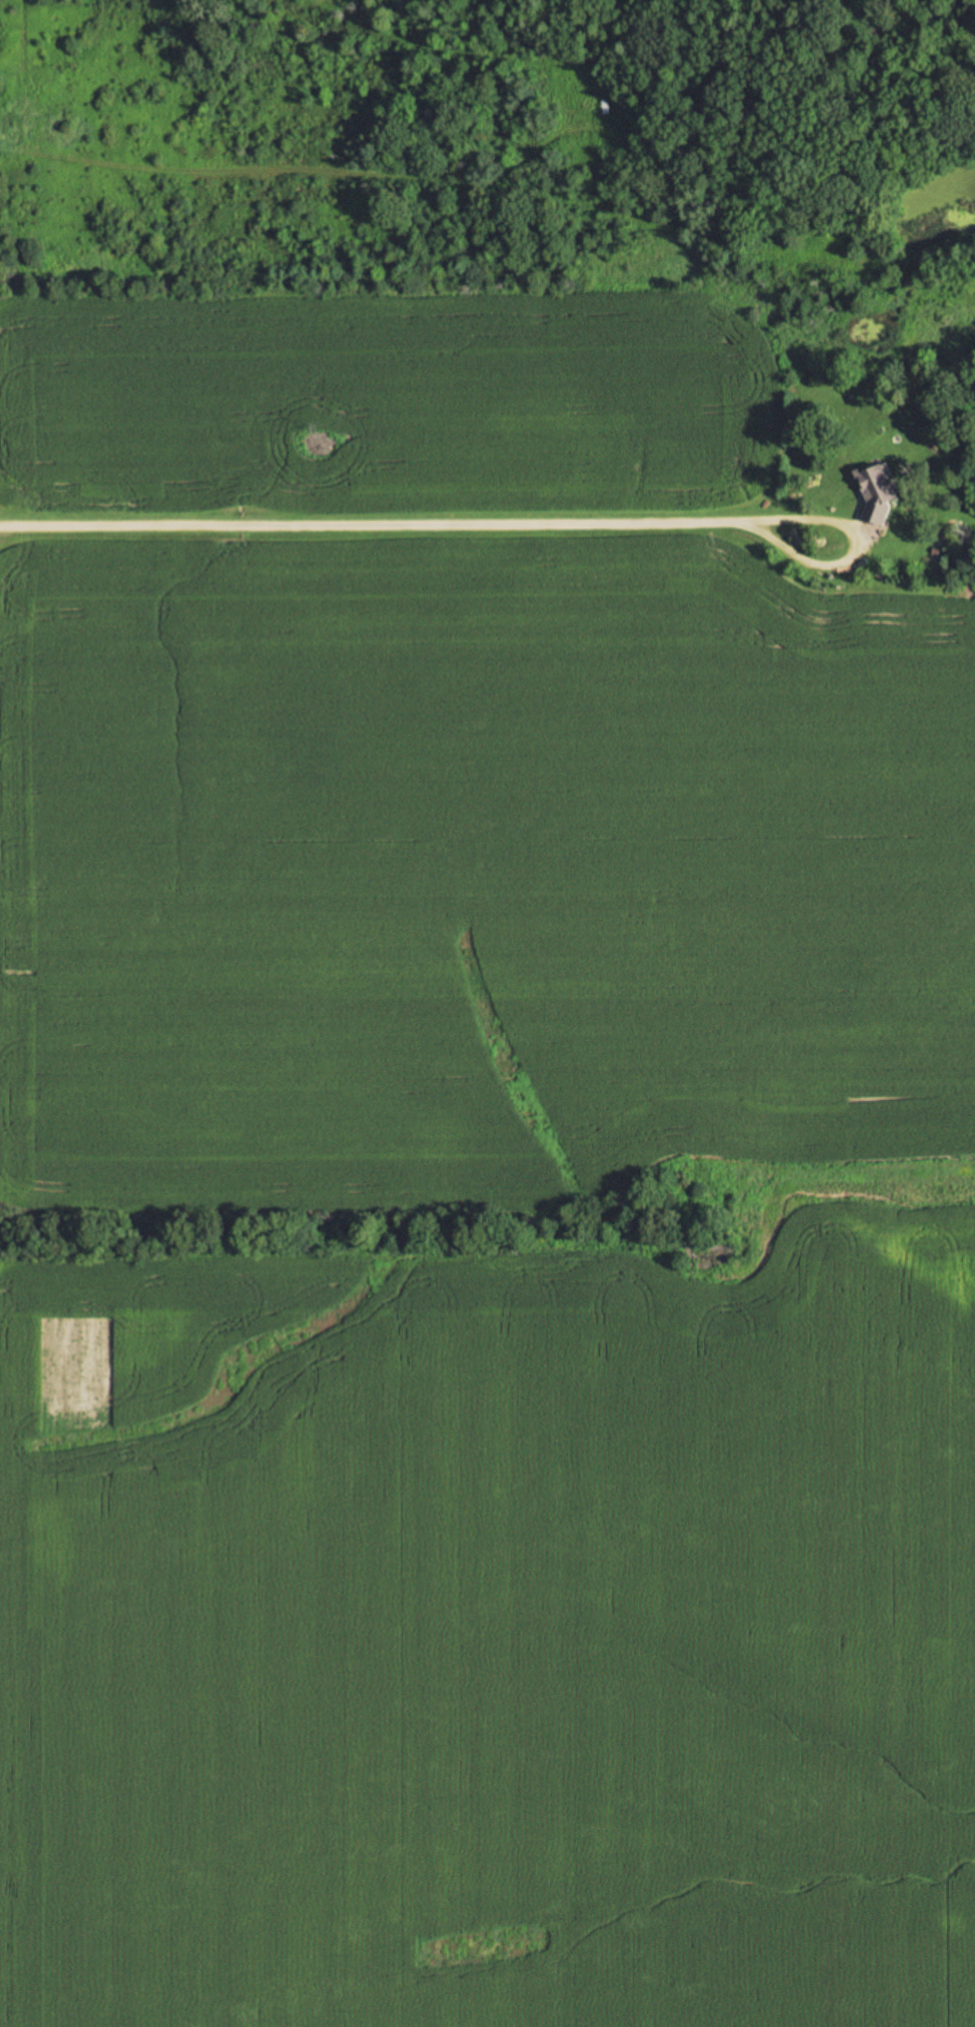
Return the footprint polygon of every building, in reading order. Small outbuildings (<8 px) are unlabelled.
[(874,524),(890,518),(885,506),(898,501),(883,464),(854,476),(874,524)]
